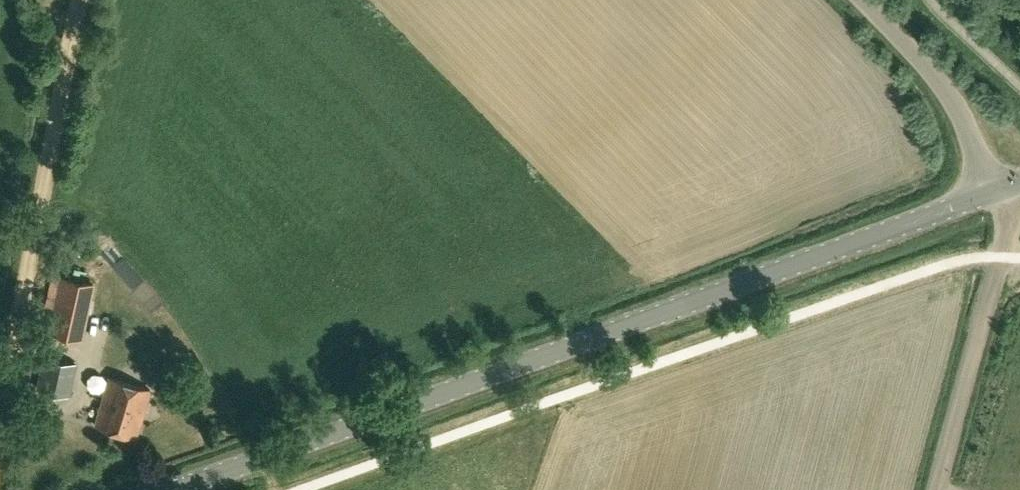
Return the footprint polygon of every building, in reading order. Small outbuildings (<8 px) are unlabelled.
[(82,339),(96,284),(65,277),(51,331),(82,339)] [(46,356),(38,388),(69,395),(77,363),(46,356)] [(136,437),(150,390),(109,378),(95,425),(136,437)]
